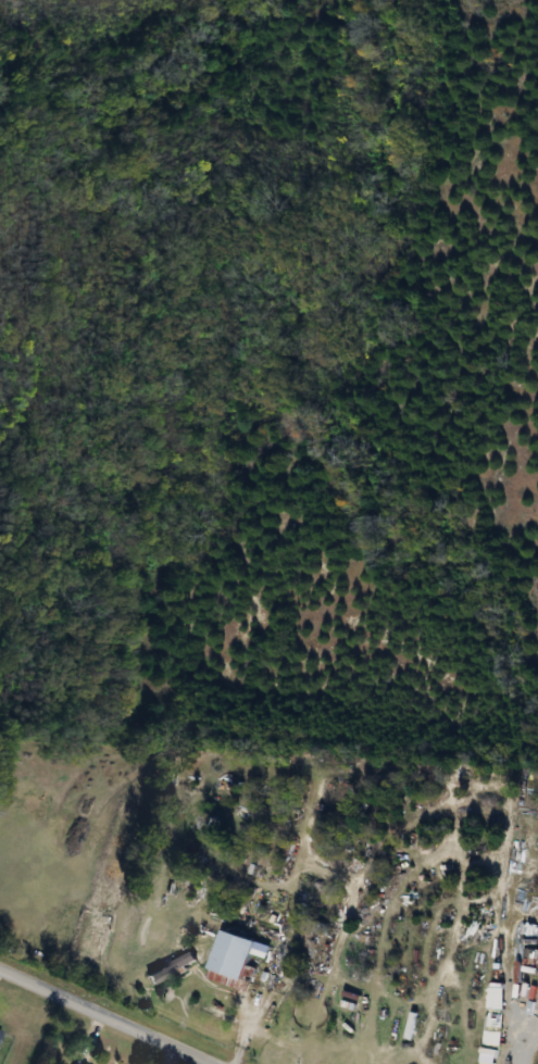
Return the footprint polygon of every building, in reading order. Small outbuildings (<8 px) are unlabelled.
[(239,989),(253,941),(223,932),(208,979),(239,989)] [(146,977),(151,986),(195,959),(189,950),(146,977)]
